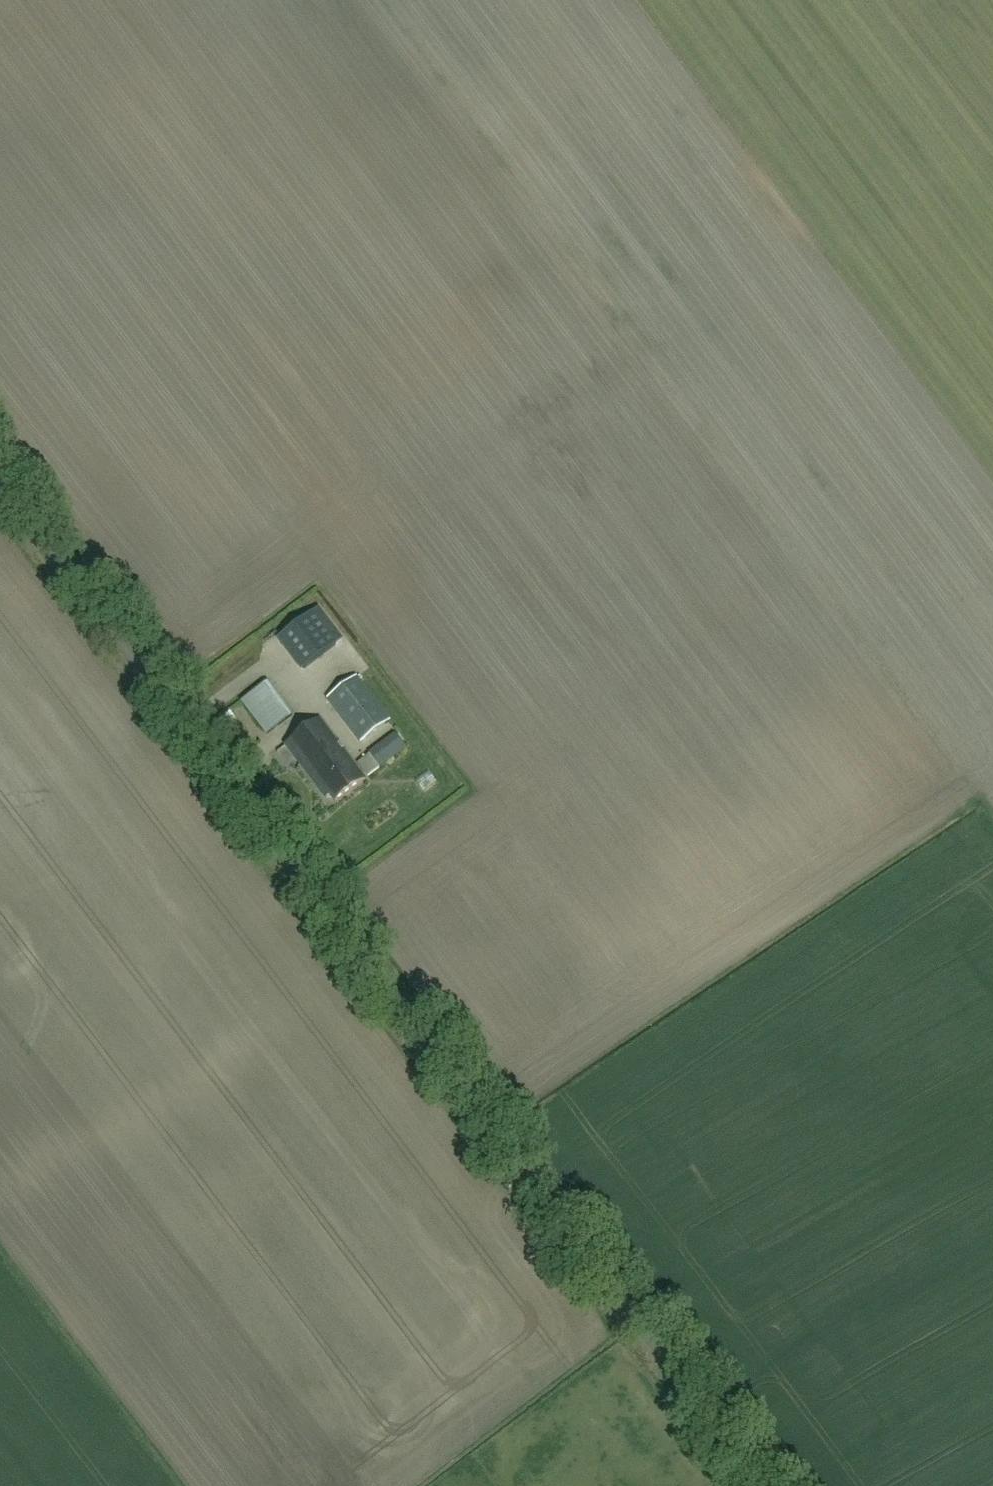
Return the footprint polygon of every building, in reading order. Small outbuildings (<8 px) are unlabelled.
[(312,613),(280,637),(304,669),(336,645),(343,640),(318,608),(312,613)] [(268,675),(242,694),(268,728),(293,709),(268,675)] [(361,744),(391,722),(358,677),(328,698),(361,744)] [(300,765),(305,771),(325,756),(324,756),(338,745),(320,720),(287,745),(301,764),(300,765)] [(379,769),(406,749),(394,734),(368,753),(379,769)] [(334,802),(364,780),(338,745),(324,756),(325,756),(305,771),(325,798),(329,796),(334,802)]
